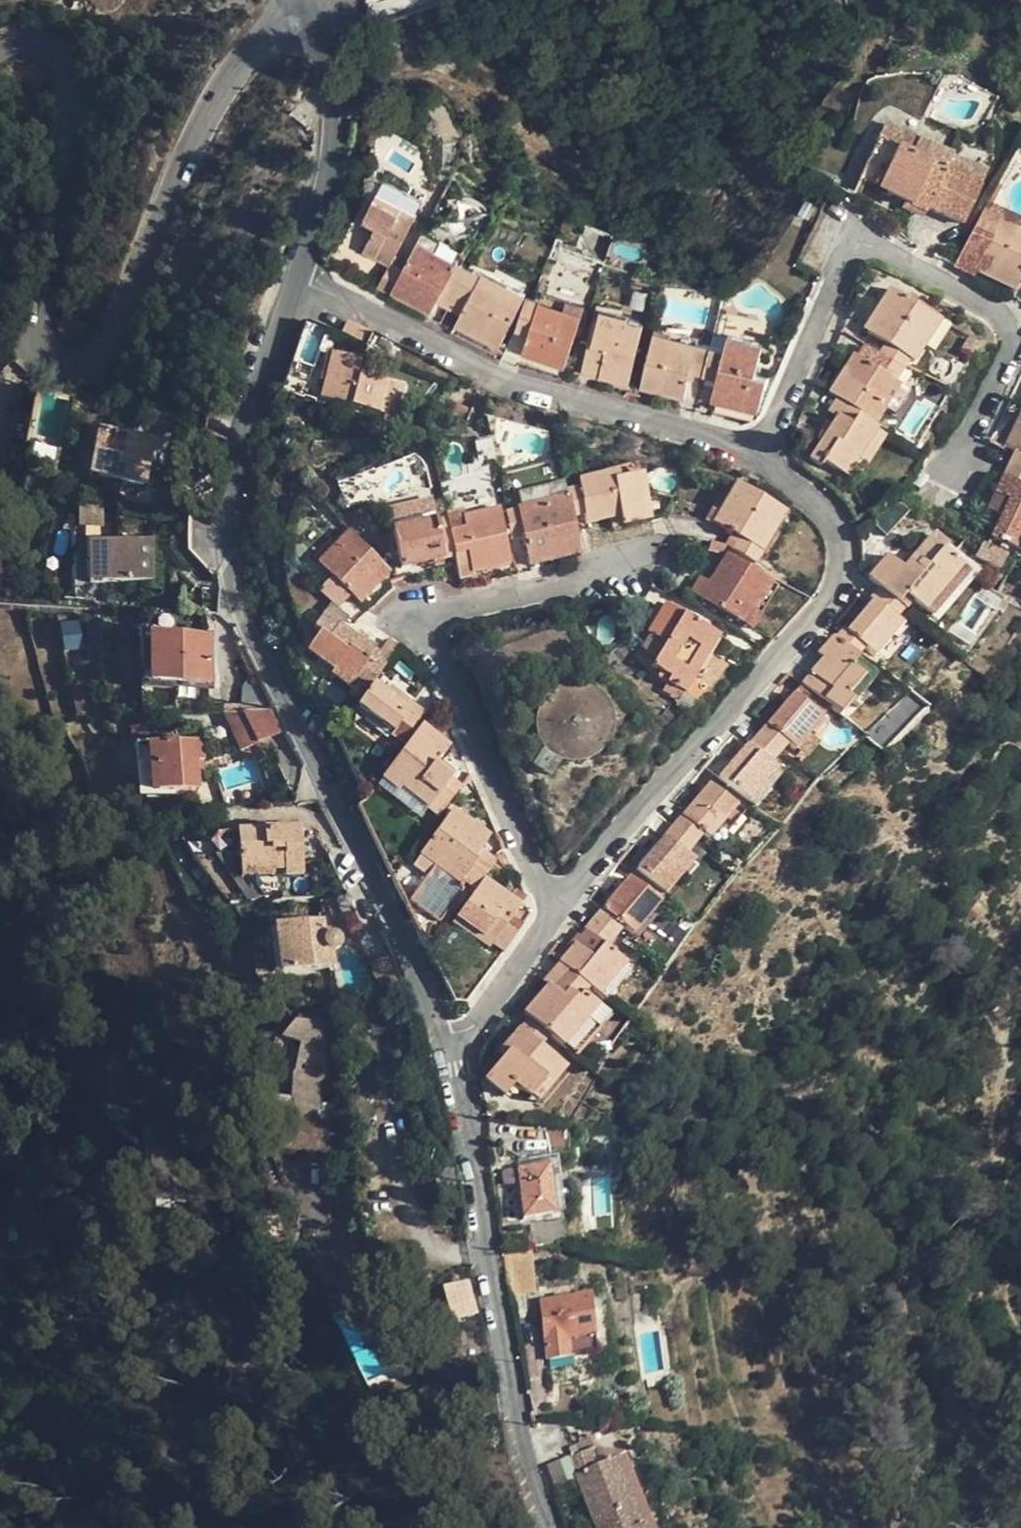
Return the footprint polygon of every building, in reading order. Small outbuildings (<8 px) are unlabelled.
[(882,127),(876,140),(908,154),(915,142),(882,127)] [(908,154),(876,140),(857,182),(907,205),(932,150),(915,142),(908,154)] [(950,157),(932,150),(907,205),(926,213),(927,211),(960,225),(977,186),(944,171),(950,157)] [(983,172),(950,157),(944,171),(977,186),(983,172)] [(376,224),(372,232),(364,247),(392,262),(417,212),(378,191),(364,217),(367,220),(376,224)] [(1015,230),(1018,225),(1018,223),(986,205),(982,213),(1015,230)] [(1020,276),(1020,241),(1011,236),(1015,230),(982,213),(969,236),(988,246),(974,272),(1013,293),(1020,276)] [(363,227),(372,232),(376,224),(367,220),(363,227)] [(1015,230),(1011,236),(1020,241),(1020,233),(1015,230)] [(424,231),(420,238),(435,246),(439,238),(424,231)] [(972,277),(974,272),(988,246),(969,236),(953,267),(972,277)] [(420,238),(404,268),(392,289),(432,310),(436,301),(458,258),(435,246),(420,238)] [(472,266),(458,258),(436,301),(449,308),(472,266)] [(404,268),(392,262),(378,285),(391,292),(392,289),(404,268)] [(483,271),(472,266),(449,308),(461,314),(483,271)] [(526,294),(483,271),(461,314),(456,323),(499,345),(526,294)] [(884,345),(909,361),(915,364),(940,323),(887,291),(862,330),(884,345)] [(565,367),(583,313),(565,307),(535,297),(528,294),(516,330),(529,334),(523,353),(565,367)] [(569,297),(565,307),(583,313),(586,304),(569,297)] [(601,307),(592,344),(606,348),(599,375),(628,383),(645,322),(629,318),(629,314),(601,307)] [(384,356),(390,344),(346,321),(339,334),(384,356)] [(690,372),(704,375),(711,344),(655,329),(641,386),(684,397),(690,372)] [(728,333),(725,347),(715,385),(712,398),(758,410),(768,375),(756,372),(763,342),(728,333)] [(582,371),(599,375),(606,348),(592,344),(589,343),(582,371)] [(973,347),(965,343),(958,353),(967,358),(973,347)] [(725,347),(711,344),(704,375),(711,377),(710,383),(715,385),(725,347)] [(884,345),(876,355),(902,372),(909,361),(884,345)] [(861,346),(854,358),(862,364),(866,358),(872,362),(876,355),(861,346)] [(835,399),(858,413),(876,424),(882,416),(899,388),(894,385),(902,372),(876,355),(872,362),(866,358),(862,364),(854,358),(850,357),(827,393),(835,399)] [(354,377),(357,363),(330,357),(320,400),(379,414),(386,384),(354,377)] [(907,393),(899,388),(882,416),(890,421),(907,393)] [(61,459),(68,397),(35,393),(28,455),(61,459)] [(856,419),(858,413),(835,399),(826,412),(835,418),(850,427),(856,419)] [(1007,465),(1020,471),(1020,411),(1003,447),(1013,452),(1007,465)] [(846,479),(857,461),(876,432),(856,419),(850,427),(835,418),(808,461),(819,467),(822,464),(846,479)] [(143,487),(150,442),(94,432),(87,477),(143,487)] [(886,437),(876,432),(857,461),(867,467),(886,437)] [(1007,465),(994,493),(997,495),(990,510),(1001,516),(990,538),(1020,552),(1020,471),(1007,465)] [(617,520),(620,528),(648,522),(639,480),(616,484),(614,476),(574,484),(575,489),(582,519),(584,527),(608,522),(617,520)] [(711,526),(729,539),(757,554),(780,516),(733,488),(711,526)] [(563,492),(564,500),(569,522),(582,519),(575,489),(563,492)] [(434,496),(391,505),(394,520),(438,511),(434,496)] [(564,500),(517,511),(523,540),(529,567),(577,555),(569,522),(564,500)] [(114,508),(99,506),(99,521),(112,523),(114,508)] [(463,530),(449,532),(454,558),(459,580),(472,577),(472,573),(510,564),(497,511),(461,519),(463,530)] [(511,542),(523,540),(517,511),(504,513),(511,542)] [(446,518),(433,521),(442,560),(454,558),(449,532),(446,518)] [(610,531),(620,528),(617,520),(608,522),(610,531)] [(400,570),(442,560),(433,521),(391,531),(400,570)] [(318,566),(331,579),(350,597),(358,604),(387,573),(347,534),(318,566)] [(750,566),(757,554),(729,539),(722,548),(750,566)] [(151,581),(149,541),(87,543),(89,584),(151,581)] [(867,580),(881,592),(896,605),(903,597),(928,619),(964,577),(925,544),(900,571),(885,558),(867,580)] [(1003,561),(979,548),(972,563),(995,574),(1003,561)] [(725,558),(708,585),(719,592),(709,606),(750,630),(759,616),(754,613),(771,585),(725,558)] [(689,593),(709,606),(719,592),(708,585),(698,578),(689,593)] [(337,611),(350,597),(331,579),(318,591),(337,611)] [(904,611),(896,605),(881,592),(874,600),(897,620),(904,611)] [(902,625),(897,620),(874,600),(872,599),(845,632),(864,648),(875,658),(902,625)] [(718,639),(663,605),(646,634),(649,636),(640,651),(654,662),(650,668),(668,679),(666,684),(684,695),(718,639)] [(82,648),(78,618),(60,620),(64,650),(82,648)] [(368,662),(372,665),(380,653),(339,624),(328,639),(320,633),(306,652),(352,685),(368,662)] [(857,657),(864,648),(845,632),(842,629),(835,638),(838,642),(857,657)] [(815,655),(822,660),(838,642),(835,638),(831,636),(815,655)] [(206,685),(208,639),(148,637),(147,683),(206,685)] [(822,660),(810,675),(829,692),(821,701),(839,717),(851,704),(846,699),(863,679),(848,667),(857,657),(838,642),(822,660)] [(352,685),(365,695),(372,684),(381,671),(372,665),(368,662),(352,685)] [(801,684),(821,701),(829,692),(810,675),(801,684)] [(112,689),(112,679),(99,680),(99,688),(112,689)] [(390,737),(405,749),(416,734),(411,730),(424,713),(409,702),(405,708),(385,693),(372,684),(365,695),(355,707),(392,733),(390,737)] [(389,688),(385,693),(405,708),(409,702),(389,688)] [(537,748),(544,756),(538,766),(556,778),(562,766),(576,767),(590,763),(602,755),(608,744),(611,735),(611,724),(609,714),(603,704),(593,694),(583,690),(573,689),(561,689),(548,696),(539,705),(534,716),(532,727),(533,737),(537,748)] [(912,689),(865,731),(881,749),(928,706),(912,689)] [(792,694),(765,726),(788,746),(794,751),(822,720),(792,694)] [(388,738),(390,737),(392,733),(355,707),(351,712),(354,714),(348,723),(370,740),(377,731),(388,738)] [(270,710),(240,711),(254,744),(265,742),(282,733),(270,710)] [(240,711),(220,711),(238,751),(254,744),(240,711)] [(405,749),(381,781),(396,793),(400,787),(428,808),(434,799),(445,808),(462,784),(435,764),(449,745),(423,725),(416,734),(405,749)] [(779,756),(788,746),(765,726),(756,736),(779,756)] [(771,766),(779,756),(756,736),(748,746),(771,766)] [(197,760),(204,760),(202,741),(145,744),(147,762),(150,762),(152,792),(198,789),(198,770),(197,760)] [(776,771),(771,766),(748,746),(746,744),(718,776),(749,803),(776,771)] [(419,819),(428,808),(400,787),(396,793),(381,781),(377,787),(419,819)] [(709,784),(672,827),(694,847),(704,836),(709,840),(737,808),(709,784)] [(474,857),(480,849),(489,835),(454,810),(420,856),(434,867),(410,903),(438,923),(461,890),(457,886),(461,882),(476,860),(474,857)] [(226,905),(229,905),(249,903),(248,899),(293,893),(292,874),(304,873),(300,826),(237,831),(238,855),(214,856),(190,857),(226,905)] [(687,856),(694,847),(672,827),(664,836),(687,856)] [(213,835),(214,856),(238,855),(237,831),(213,835)] [(690,859),(687,856),(664,836),(636,868),(662,890),(690,859)] [(461,882),(475,892),(485,878),(497,861),(480,849),(474,857),(476,860),(461,882)] [(520,905),(485,878),(475,892),(452,924),(487,950),(491,946),(502,954),(521,928),(510,920),(520,905)] [(628,878),(593,918),(615,938),(623,929),(631,936),(659,904),(628,878)] [(341,910),(338,903),(324,903),(330,915),(341,910)] [(587,990),(598,998),(625,966),(605,950),(615,938),(593,918),(584,929),(586,931),(557,964),(565,971),(587,990)] [(277,926),(282,974),(336,967),(336,953),(340,951),(342,948),(343,944),(343,940),(340,936),(337,934),(333,933),(328,934),(325,920),(277,926)] [(584,996),(587,990),(565,971),(550,986),(562,997),(567,991),(577,1000),(582,994),(584,996)] [(549,1038),(563,1048),(598,1009),(584,996),(582,994),(577,1000),(567,991),(562,997),(550,986),(546,984),(521,1013),(527,1019),(549,1038)] [(609,1019),(598,1009),(563,1048),(574,1058),(609,1019)] [(330,1121),(337,1122),(337,1104),(320,1104),(322,1081),(328,1081),(329,1066),(325,1066),(325,1023),(313,1023),(312,1016),(301,1017),(301,1022),(287,1031),(275,1030),(265,1090),(293,1095),(293,1100),(272,1099),(272,1119),(267,1119),(266,1142),(271,1142),(271,1149),(329,1152),(330,1121)] [(541,1048),(549,1038),(527,1019),(519,1029),(541,1048)] [(566,1070),(541,1048),(519,1029),(496,1054),(503,1060),(485,1080),(503,1096),(513,1084),(536,1104),(566,1070)] [(177,1134),(154,1133),(154,1142),(177,1143),(177,1134)] [(555,1217),(549,1168),(518,1171),(524,1222),(555,1217)] [(153,1211),(179,1211),(179,1202),(153,1202),(153,1211)] [(537,1226),(537,1237),(531,1238),(534,1251),(565,1248),(561,1223),(537,1226)] [(536,1293),(533,1255),(501,1252),(509,1296),(536,1293)] [(478,1317),(470,1283),(444,1289),(453,1324),(478,1317)] [(171,1296),(166,1287),(147,1296),(165,1338),(168,1336),(171,1340),(192,1330),(176,1294),(171,1296)] [(596,1355),(590,1298),(541,1303),(547,1361),(596,1355)] [(616,1462),(601,1468),(594,1451),(568,1461),(593,1527),(641,1527),(616,1462)] [(594,1451),(601,1468),(616,1462),(641,1527),(651,1527),(625,1459),(594,1451)]
